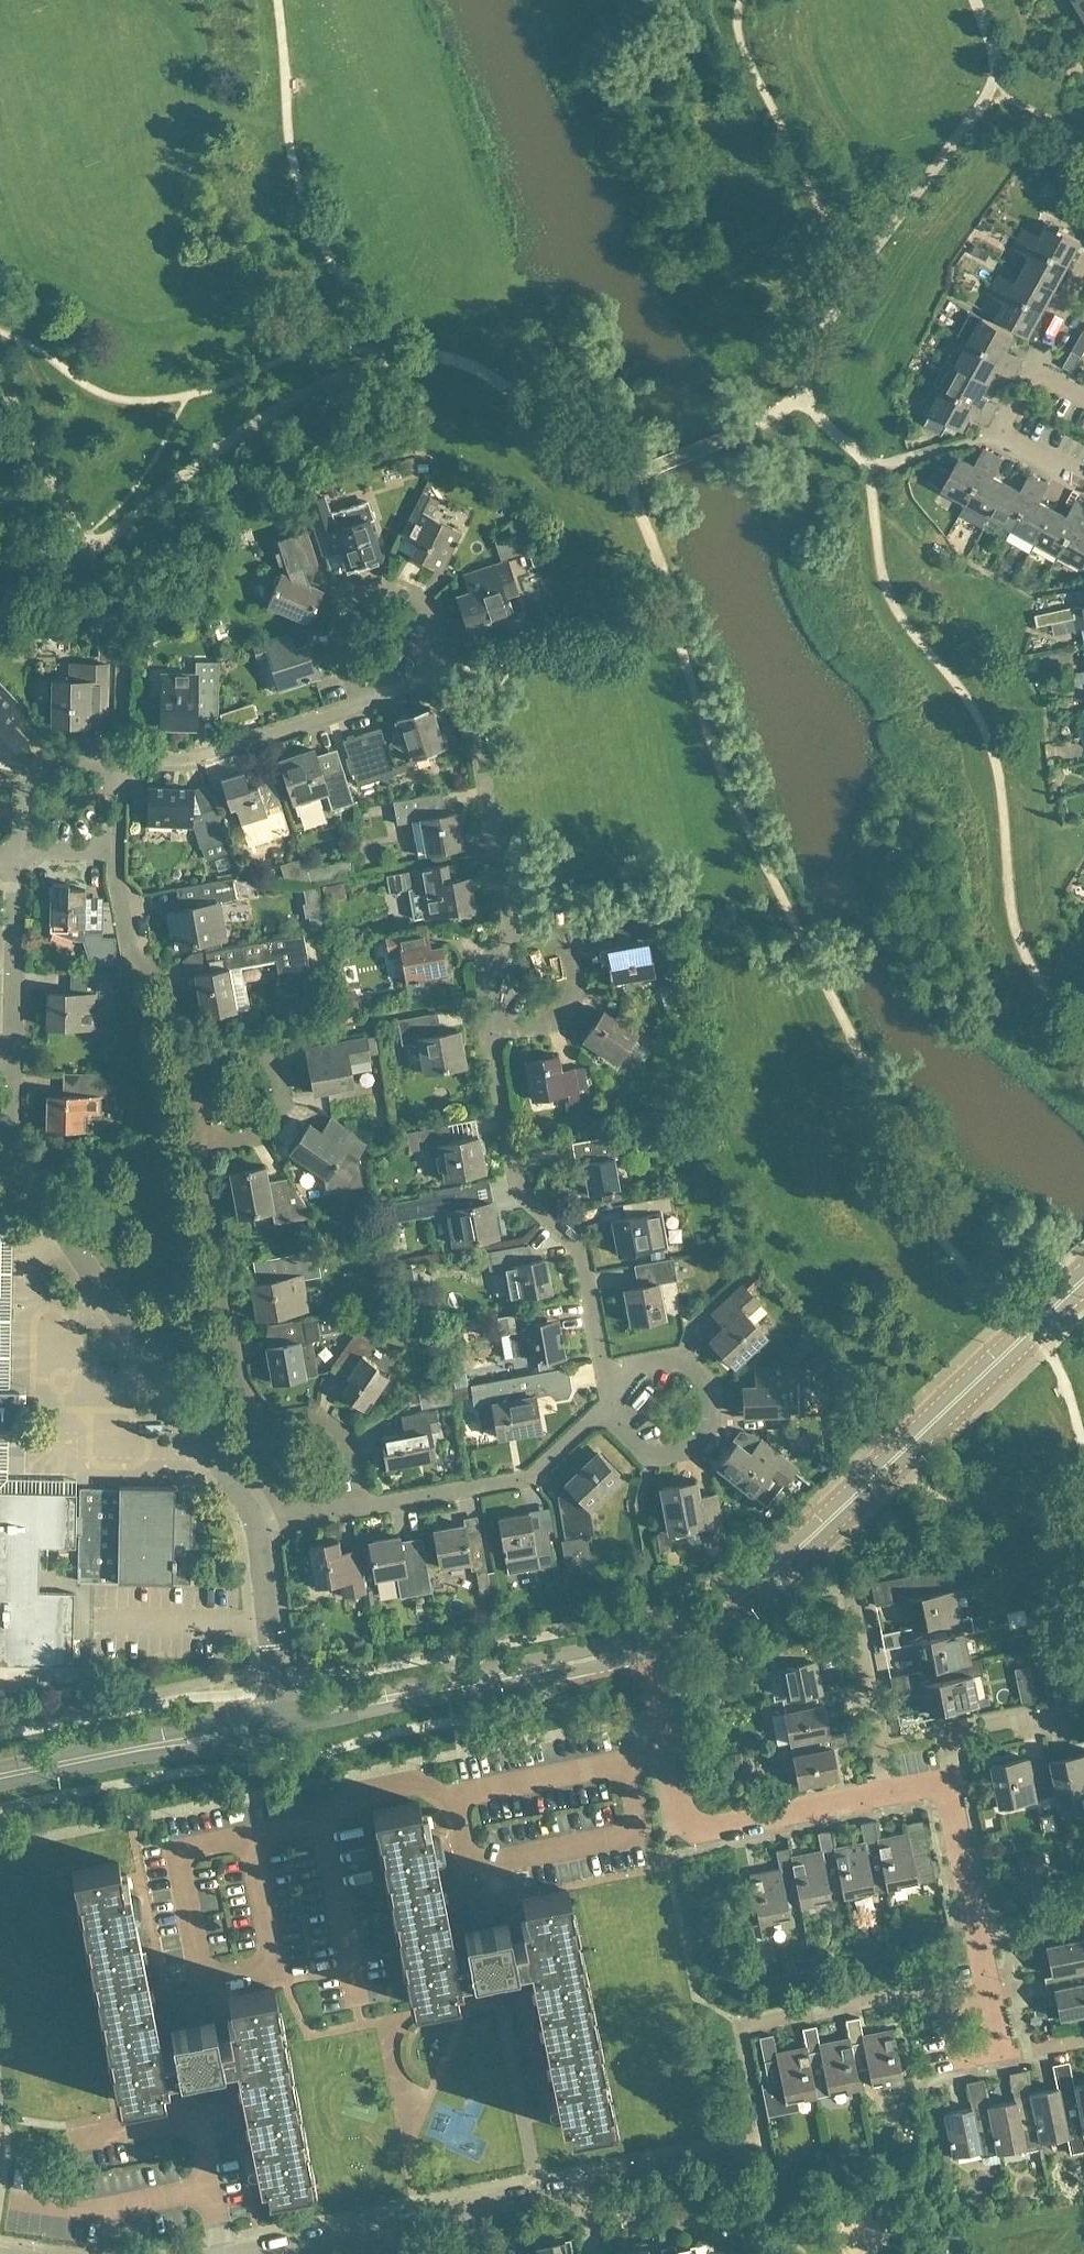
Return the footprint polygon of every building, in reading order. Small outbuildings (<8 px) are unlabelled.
[(1081,14),(1083,13),(1083,0),(1073,0),(1081,14)] [(1080,241),(1049,224),(1041,238),(1024,229),(1019,238),(1067,265),(1080,241)] [(1054,288),(1067,265),(1019,238),(1013,248),(1030,258),(1023,271),(1054,288)] [(1054,288),(1023,271),(1015,284),(998,275),(993,285),(1041,311),(1054,288)] [(1028,336),(1041,311),(993,285),(988,295),(1005,304),(997,318),(1028,336)] [(1005,349),(1013,336),(982,318),(969,343),(1017,369),(1023,359),(1005,349)] [(1082,330),(1062,366),(1072,371),(1083,349),(1083,332),(1082,330)] [(1017,369),(969,343),(956,365),(988,383),(995,369),(1012,379),(1017,369)] [(980,396),(988,383),(956,365),(947,360),(935,384),(944,389),(992,415),(997,406),(980,396)] [(992,415),(944,389),(924,425),(942,435),(949,423),(961,430),(969,416),(987,425),(992,415)] [(966,503),(993,455),(983,449),(973,466),(959,458),(952,472),(939,465),(929,483),(966,503)] [(989,516),(1006,484),(993,477),(1002,460),(993,455),(966,503),(959,515),(982,528),(989,516)] [(1012,529),(1038,480),(1029,475),(1019,491),(1006,484),(989,516),(1012,529)] [(1035,541),(1053,510),(1039,503),(1049,486),(1038,480),(1012,529),(1035,541)] [(442,570),(459,536),(462,531),(431,515),(439,500),(422,492),(400,535),(417,543),(411,555),(442,570)] [(380,556),(369,522),(375,520),(368,499),(331,511),(326,495),(314,499),(313,495),(306,497),(307,501),(324,553),(340,548),(347,567),(380,556)] [(1083,508),(1083,505),(1075,500),(1066,517),(1053,510),(1035,541),(1058,554),(1083,508)] [(1058,554),(1083,568),(1083,508),(1058,554)] [(535,550),(529,529),(495,540),(502,560),(535,550)] [(310,585),(319,564),(308,530),(272,542),(282,573),(268,606),(309,623),(322,590),(310,585)] [(504,597),(516,593),(512,579),(506,561),(465,575),(470,592),(457,596),(468,629),(510,616),(504,597)] [(1072,608),(1074,619),(1083,617),(1083,606),(1072,608)] [(1072,608),(1053,612),(1055,623),(1064,621),(1074,619),(1072,608)] [(1074,619),(1076,630),(1083,629),(1083,617),(1074,619)] [(1074,619),(1064,621),(1067,632),(1076,630),(1074,619)] [(289,632),(253,644),(259,662),(268,689),(279,686),(280,687),(305,678),(306,680),(310,679),(310,677),(317,675),(307,645),(295,649),(289,632)] [(117,644),(113,638),(100,638),(100,659),(116,659),(117,644)] [(218,715),(219,663),(196,662),(195,675),(161,674),(160,728),(162,728),(162,727),(195,728),(196,728),(196,714),(218,715)] [(106,713),(107,664),(68,663),(68,681),(54,681),(53,725),(86,725),(86,712),(106,713)] [(1069,674),(1072,685),(1083,683),(1083,671),(1069,674)] [(27,713),(0,684),(0,755),(4,759),(27,737),(15,724),(27,713)] [(225,728),(258,716),(253,702),(220,713),(225,728)] [(416,758),(434,752),(443,749),(430,707),(401,716),(391,735),(385,738),(381,728),(343,740),(358,786),(381,779),(386,781),(388,776),(395,774),(396,777),(397,777),(396,774),(404,771),(408,763),(413,765),(416,758)] [(354,802),(342,767),(321,773),(314,749),(280,760),(298,816),(323,807),(318,795),(326,792),(332,809),(354,802)] [(290,832),(273,779),(256,785),(256,786),(249,789),(244,772),(221,780),(230,808),(235,806),(241,824),(266,815),(273,837),(290,832)] [(207,785),(193,790),(149,788),(147,825),(149,825),(149,824),(190,825),(190,826),(192,826),(192,825),(193,825),(200,848),(201,848),(205,861),(227,853),(223,840),(225,840),(207,785)] [(464,847),(457,812),(446,814),(442,792),(393,801),(397,824),(412,822),(415,840),(413,840),(413,841),(415,841),(418,855),(464,847)] [(225,859),(210,864),(214,876),(229,872),(225,859)] [(350,860),(339,862),(342,875),(350,873),(350,860)] [(475,908),(469,877),(461,879),(458,862),(386,875),(390,893),(408,890),(413,919),(475,908)] [(226,938),(220,904),(237,901),(233,878),(176,889),(180,913),(175,914),(174,911),(167,912),(171,935),(178,934),(180,946),(226,938)] [(342,883),(322,886),(325,900),(345,897),(342,883)] [(50,900),(50,924),(50,933),(75,940),(82,941),(90,965),(114,965),(115,937),(110,937),(108,924),(108,901),(103,901),(103,897),(85,897),(86,890),(69,890),(69,885),(78,886),(78,884),(51,884),(51,885),(53,885),(53,900),(50,900)] [(316,887),(303,890),(306,905),(319,902),(316,887)] [(667,945),(663,920),(615,928),(618,946),(605,948),(614,995),(625,1000),(622,981),(655,975),(655,973),(671,970),(667,945)] [(447,975),(442,945),(430,947),(427,929),(385,937),(388,956),(400,953),(405,982),(415,981),(415,983),(419,982),(419,980),(447,975)] [(248,1008),(241,968),(274,962),(280,996),(314,989),(303,933),(203,951),(207,973),(194,975),(194,977),(195,977),(197,986),(196,986),(196,988),(197,987),(202,1019),(247,1010),(247,1009),(248,1008)] [(113,990),(109,990),(110,973),(71,972),(71,974),(78,974),(78,994),(49,994),(48,1028),(95,1029),(95,1027),(92,1027),(92,1016),(113,1016),(113,990)] [(358,1008),(355,989),(336,993),(340,1011),(341,1011),(344,1024),(357,1021),(355,1008),(358,1008)] [(664,1032),(625,1004),(614,1019),(603,1011),(583,1040),(616,1063),(635,1034),(653,1046),(651,1048),(652,1049),(664,1032)] [(465,1066),(459,1031),(440,1035),(437,1013),(386,1022),(386,1023),(397,1021),(401,1044),(402,1044),(402,1042),(418,1039),(424,1073),(465,1066)] [(353,1087),(349,1063),(370,1059),(369,1055),(379,1053),(376,1036),(328,1044),(330,1057),(308,1061),(314,1094),(353,1087)] [(591,1105),(584,1066),(561,1070),(558,1055),(525,1061),(532,1099),(558,1094),(559,1100),(564,1099),(566,1109),(591,1105)] [(84,1131),(84,1130),(82,1130),(83,1114),(101,1115),(101,1097),(119,1098),(119,1075),(107,1074),(83,1074),(82,1095),(46,1095),(46,1097),(48,1097),(47,1117),(46,1117),(46,1130),(84,1131)] [(355,1160),(367,1143),(330,1116),(319,1131),(308,1123),(288,1152),(326,1178),(346,1150),(356,1157),(354,1160),(355,1160)] [(481,1152),(479,1137),(450,1142),(448,1126),(476,1121),(476,1120),(406,1132),(410,1151),(439,1146),(445,1179),(470,1174),(470,1176),(479,1175),(478,1173),(485,1172),(481,1153),(484,1153),(484,1151),(481,1152)] [(620,1188),(615,1158),(632,1155),(628,1132),(571,1142),(575,1165),(582,1164),(587,1194),(620,1188)] [(308,1208),(288,1178),(267,1182),(265,1168),(230,1174),(238,1217),(272,1211),(274,1224),(310,1217),(308,1208)] [(497,1236),(490,1202),(483,1203),(480,1182),(471,1183),(393,1197),(393,1198),(419,1194),(420,1197),(383,1204),(386,1222),(448,1211),(453,1244),(497,1236)] [(620,1192),(601,1195),(602,1203),(622,1199),(620,1192)] [(666,1246),(660,1212),(672,1210),(669,1195),(623,1203),(625,1218),(612,1220),(619,1254),(666,1246)] [(551,1291),(546,1259),(526,1262),(523,1245),(486,1251),(489,1270),(502,1268),(508,1299),(551,1291)] [(9,1246),(0,1246),(0,1252),(0,1275),(9,1275),(9,1246)] [(309,1309),(303,1279),(321,1275),(316,1250),(259,1260),(263,1281),(250,1284),(256,1319),(309,1309)] [(663,1251),(651,1253),(653,1262),(665,1260),(663,1251)] [(665,1318),(659,1284),(677,1280),(673,1258),(665,1260),(653,1262),(634,1265),(638,1287),(625,1289),(631,1324),(665,1318)] [(752,1276),(743,1285),(748,1290),(757,1281),(752,1276)] [(766,1335),(748,1316),(761,1303),(748,1290),(743,1285),(712,1313),(724,1326),(710,1339),(734,1365),(766,1335)] [(548,1332),(544,1309),(497,1317),(500,1334),(509,1332),(513,1357),(544,1351),(545,1360),(537,1361),(537,1362),(565,1357),(560,1330),(548,1332)] [(339,1313),(265,1326),(269,1348),(266,1348),(268,1360),(265,1360),(265,1361),(269,1361),(273,1382),(316,1375),(310,1341),(319,1339),(342,1335),(339,1313)] [(388,1376),(375,1367),(377,1364),(366,1357),(376,1343),(357,1330),(329,1370),(345,1380),(347,1377),(350,1379),(341,1393),(365,1410),(390,1374),(389,1374),(388,1376)] [(500,1363),(510,1362),(508,1338),(498,1339),(500,1363)] [(804,1366),(755,1368),(755,1386),(743,1386),(744,1414),(731,1414),(731,1415),(798,1413),(797,1385),(804,1385),(804,1366)] [(542,1429),(535,1396),(550,1393),(555,1399),(568,1397),(571,1388),(568,1372),(564,1368),(470,1385),(474,1407),(478,1407),(481,1424),(485,1427),(496,1426),(498,1437),(542,1429)] [(450,1387),(438,1389),(440,1404),(453,1402),(450,1387)] [(17,1430),(18,1393),(0,1393),(0,1430),(17,1430)] [(386,1466),(434,1458),(429,1428),(436,1427),(437,1429),(438,1429),(435,1410),(406,1415),(406,1417),(407,1416),(410,1431),(381,1436),(386,1466)] [(782,1485),(797,1468),(761,1439),(750,1453),(737,1443),(718,1467),(752,1494),(766,1506),(782,1485)] [(594,1536),(589,1509),(621,1478),(597,1453),(566,1483),(575,1493),(560,1508),(566,1541),(561,1542),(567,1573),(592,1569),(586,1537),(594,1536)] [(724,1535),(716,1494),(699,1497),(696,1482),(660,1489),(667,1526),(668,1532),(669,1532),(703,1526),(705,1538),(703,1538),(703,1539),(724,1535)] [(78,1581),(190,1584),(191,1504),(174,1503),(174,1488),(119,1487),(119,1490),(80,1489),(79,1518),(74,1518),(75,1495),(0,1493),(0,1665),(72,1667),(73,1594),(38,1593),(38,1547),(74,1548),(74,1533),(79,1533),(78,1581)] [(529,1513),(499,1518),(507,1560),(509,1573),(538,1567),(555,1564),(549,1530),(546,1531),(547,1533),(533,1535),(529,1513)] [(488,1573),(481,1535),(467,1538),(465,1525),(434,1530),(441,1567),(470,1562),(471,1570),(476,1570),(480,1594),(498,1590),(495,1571),(488,1573)] [(672,1545),(669,1532),(668,1532),(667,1526),(656,1534),(660,1553),(672,1545)] [(399,1536),(369,1542),(370,1546),(374,1567),(376,1579),(397,1575),(400,1596),(430,1591),(421,1537),(400,1541),(399,1536)] [(364,1590),(357,1549),(356,1549),(357,1554),(345,1556),(344,1551),(339,1552),(337,1541),(309,1546),(316,1586),(344,1581),(346,1594),(344,1594),(344,1596),(365,1592),(364,1590)] [(370,1546),(363,1547),(367,1568),(374,1567),(370,1546)] [(954,1619),(949,1593),(964,1589),(959,1565),(870,1583),(875,1606),(906,1600),(912,1628),(954,1619)] [(372,1589),(364,1590),(365,1592),(367,1604),(374,1602),(372,1589)] [(984,1613),(970,1616),(973,1631),(987,1628),(984,1613)] [(916,1646),(921,1671),(963,1663),(957,1635),(973,1632),(973,1631),(970,1616),(954,1619),(912,1628),(880,1634),(882,1646),(883,1649),(915,1643),(916,1646)] [(820,1692),(812,1654),(838,1649),(835,1635),(776,1646),(766,1648),(771,1674),(780,1672),(785,1698),(779,1699),(779,1700),(820,1692)] [(971,1705),(966,1678),(982,1675),(979,1659),(963,1663),(921,1671),(889,1677),(892,1693),(924,1686),(930,1715),(988,1704),(987,1702),(971,1705)] [(1032,1685),(1018,1688),(1020,1700),(1035,1697),(1034,1695),(1032,1685)] [(828,1733),(822,1706),(823,1706),(823,1704),(848,1699),(845,1687),(820,1692),(779,1700),(779,1701),(782,1700),(784,1712),(772,1714),(777,1745),(789,1742),(829,1734),(829,1733),(828,1733)] [(836,1776),(831,1749),(832,1749),(832,1747),(856,1743),(854,1730),(829,1734),(789,1742),(790,1744),(791,1744),(793,1755),(790,1755),(791,1757),(792,1757),(797,1784),(796,1784),(796,1785),(838,1778),(837,1776),(836,1776)] [(1074,1756),(1072,1749),(1047,1754),(1055,1795),(1057,1806),(1083,1800),(1083,1754),(1074,1756)] [(1055,1795),(1047,1754),(989,1765),(997,1806),(1055,1795)] [(613,2121),(566,1890),(521,1899),(525,1919),(519,1920),(523,1939),(511,1942),(507,1923),(493,1926),(489,1905),(480,1907),(473,1908),(477,1929),(450,1934),(436,1863),(429,1828),(426,1814),(420,1815),(417,1802),(371,1811),(404,1971),(410,2001),(410,2003),(456,1993),(453,1982),(459,1981),(458,1975),(485,1970),(489,1990),(497,1989),(505,1987),(501,1966),(528,1961),(536,2004),(559,2119),(565,2118),(567,2130),(613,2121)] [(931,1867),(922,1820),(904,1823),(905,1833),(885,1837),(885,1840),(877,1841),(886,1887),(905,1884),(904,1878),(914,1876),(915,1884),(916,1884),(914,1871),(931,1867)] [(862,1892),(861,1886),(873,1884),(870,1870),(881,1868),(888,1905),(890,1905),(886,1887),(877,1841),(873,1821),(859,1823),(863,1842),(842,1846),(842,1850),(834,1851),(843,1895),(862,1892)] [(819,1900),(818,1895),(829,1892),(827,1879),(837,1877),(845,1914),(846,1914),(843,1895),(834,1851),(830,1829),(816,1832),(820,1851),(799,1855),(800,1859),(791,1860),(800,1904),(819,1900)] [(800,1904),(791,1860),(787,1838),(786,1838),(788,1847),(773,1850),(777,1868),(757,1872),(758,1875),(749,1877),(748,1872),(747,1872),(748,1877),(757,1922),(760,1939),(762,1939),(758,1921),(777,1917),(776,1912),(787,1910),(784,1896),(796,1894),(801,1922),(803,1921),(800,1904)] [(261,1848),(265,1872),(283,1869),(280,1845),(261,1848)] [(1028,1858),(1018,1860),(1022,1880),(1032,1878),(1028,1858)] [(284,2045),(273,1988),(228,1998),(232,2018),(200,2024),(196,2003),(180,2007),(184,2027),(157,2032),(141,1951),(126,1874),(120,1875),(116,1862),(71,1871),(113,2085),(117,2101),(162,2092),(160,2080),(166,2079),(165,2073),(192,2068),(196,2088),(212,2085),(208,2065),(234,2060),(257,2180),(264,2178),(266,2190),(311,2181),(284,2045)] [(270,1907),(287,1903),(283,1886),(267,1890),(270,1907)] [(1051,1976),(1083,1969),(1083,1915),(1032,1925),(1036,1947),(1045,1945),(1051,1976)] [(793,1943),(796,1928),(774,1925),(771,1939),(793,1943)] [(1051,1976),(1043,1978),(1046,1991),(1054,1989),(1060,2019),(1083,2014),(1083,1969),(1051,1976)] [(884,2088),(902,2084),(905,2094),(906,2094),(892,2027),(890,2028),(891,2032),(883,2034),(882,2031),(862,2035),(858,2017),(844,2020),(848,2041),(858,2086),(861,2103),(862,2103),(855,2070),(867,2067),(869,2078),(871,2078),(872,2085),(883,2083),(884,2088)] [(858,2086),(848,2041),(840,2043),(839,2040),(818,2044),(815,2025),(814,2025),(801,2028),(805,2050),(814,2094),(818,2112),(819,2111),(815,2094),(838,2090),(858,2086)] [(814,2094),(805,2050),(796,2051),(796,2048),(775,2052),(772,2034),(758,2037),(768,2086),(761,2087),(766,2114),(778,2111),(783,2103),(783,2101),(795,2098),(814,2094)] [(1068,2062),(1051,2065),(1056,2088),(1030,2093),(1028,2094),(1039,2149),(1041,2148),(1040,2143),(1066,2138),(1070,2155),(1083,2152),(1083,2141),(1068,2062)] [(1039,2149),(1028,2094),(1030,2093),(1026,2070),(1008,2074),(1013,2101),(988,2106),(986,2106),(996,2153),(1023,2148),(1024,2152),(1039,2149)] [(996,2153),(986,2106),(988,2106),(982,2079),(964,2083),(969,2108),(943,2113),(951,2156),(980,2151),(982,2161),(988,2164),(997,2162),(996,2153)] [(1074,2086),(1083,2131),(1083,2083),(1074,2086)] [(840,2152),(829,2153),(830,2162),(841,2161),(840,2152)] [(569,2239),(550,2243),(549,2238),(534,2241),(536,2250),(522,2253),(523,2253),(572,2253),(569,2239)] [(660,2249),(647,2252),(645,2241),(631,2244),(631,2248),(611,2252),(612,2253),(660,2253),(660,2249)] [(694,2245),(674,2249),(673,2245),(659,2248),(660,2249),(660,2253),(696,2253),(694,2245)]
